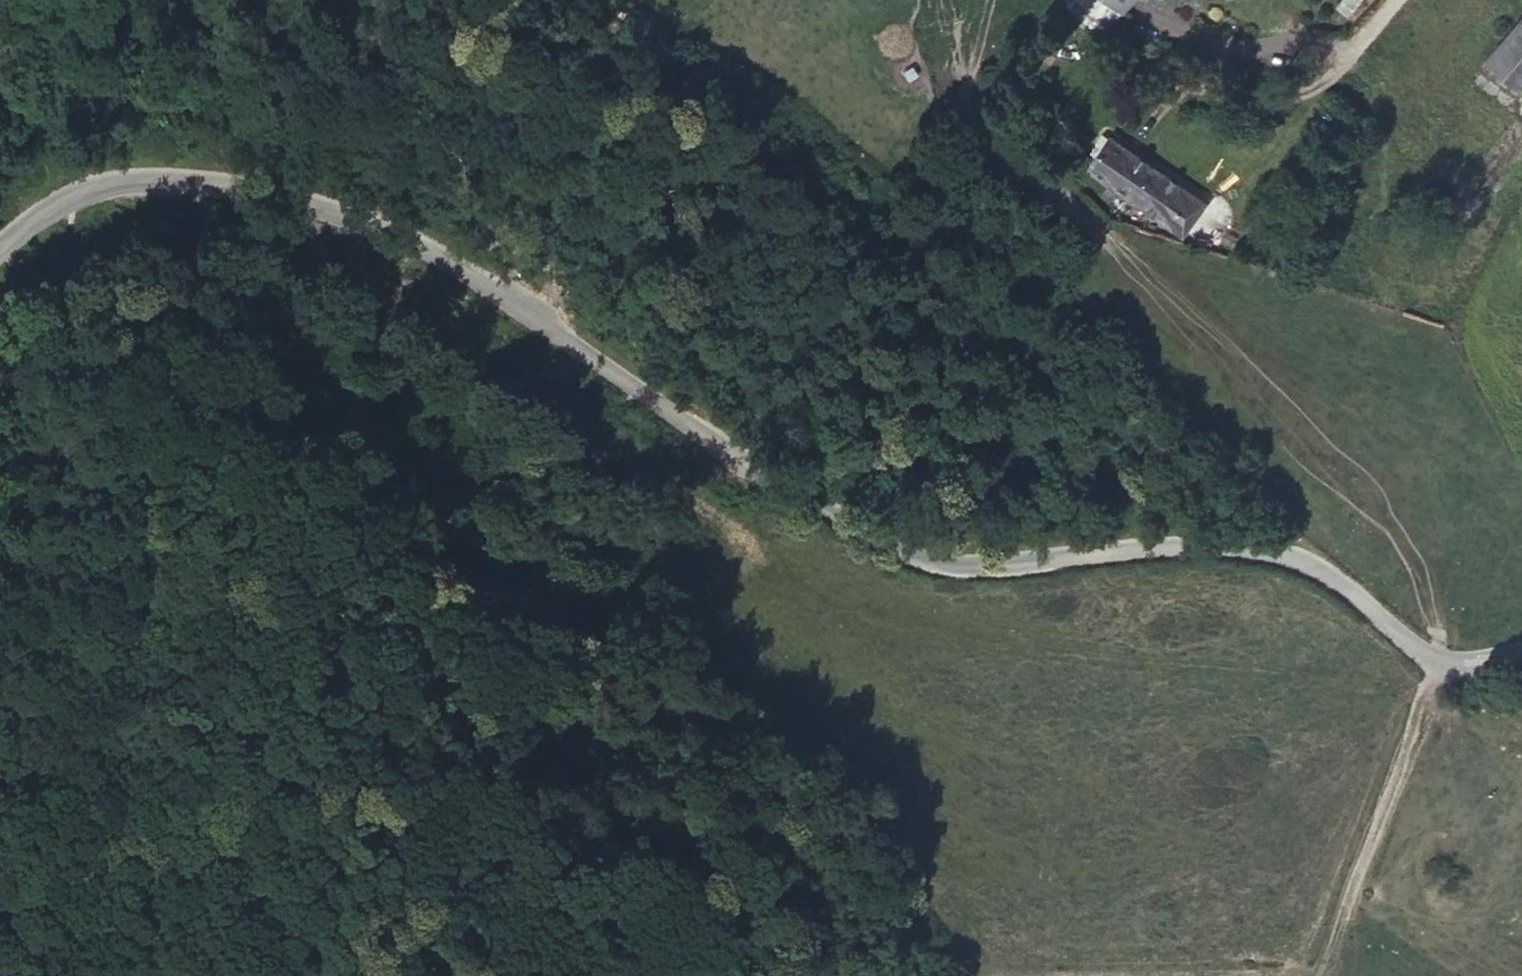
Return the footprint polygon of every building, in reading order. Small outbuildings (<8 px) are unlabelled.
[(1111,0),(1064,0),(1091,24),(1108,25),(1122,10),(1111,0)] [(1122,10),(1131,0),(1111,0),(1122,10)] [(1521,86),(1521,17),(1487,57),(1521,86)] [(1206,203),(1110,136),(1087,168),(1183,235),(1206,203)]
